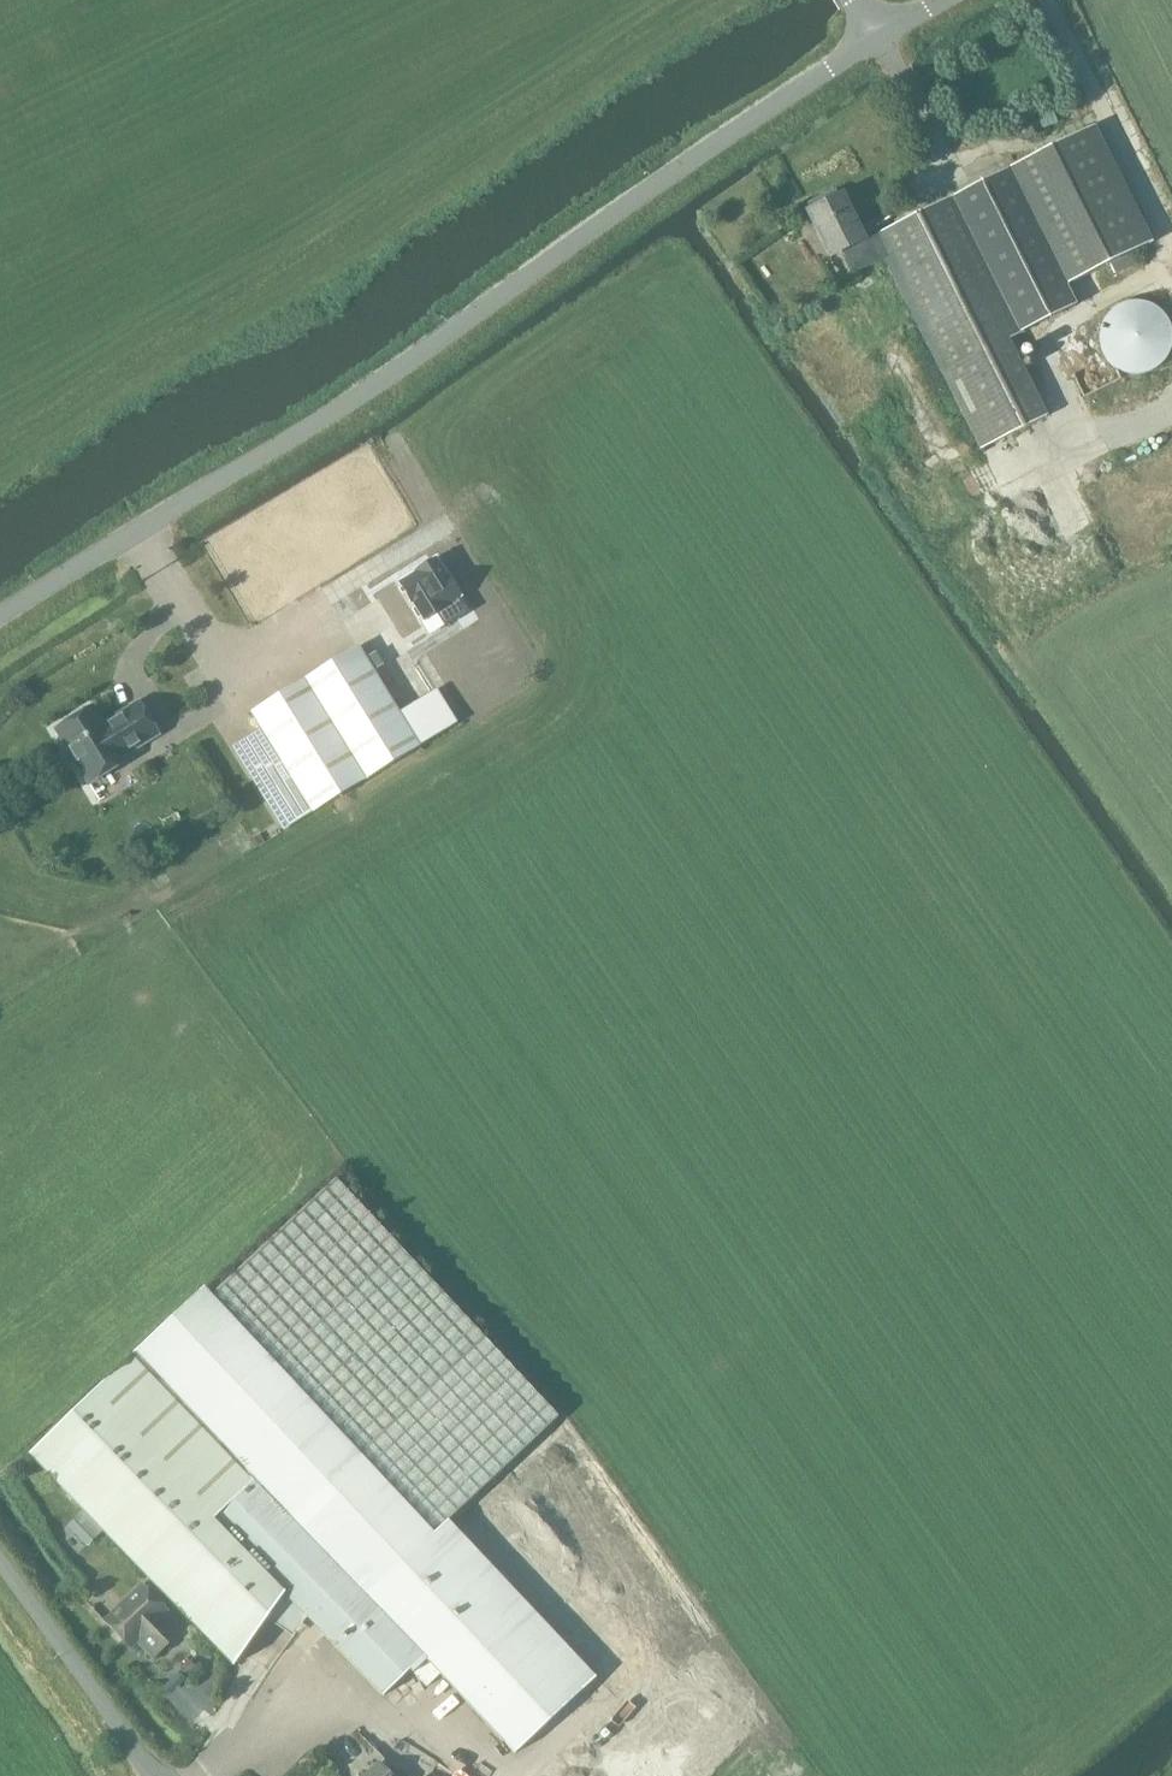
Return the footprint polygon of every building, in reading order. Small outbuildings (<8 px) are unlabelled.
[(1007,169),(877,234),(888,256),(944,369),(940,371),(980,452),(1047,418),(1008,338),(1074,305),(1064,286),(1140,249),(1083,132),(1007,169)] [(844,250),(855,272),(888,256),(877,234),(864,241),(841,195),(837,197),(834,190),(808,203),(811,210),(807,212),(829,257),(844,250)] [(1171,326),(1170,323),(1169,320),(1167,316),(1164,313),(1162,311),(1159,308),(1156,306),(1153,304),(1149,303),(1146,302),(1142,301),(1138,301),(1135,301),(1131,301),(1127,302),(1124,303),(1120,304),(1117,306),(1114,308),(1111,311),(1108,313),(1106,316),(1104,320),(1103,323),(1101,326),(1100,330),(1100,334),(1100,337),(1100,341),(1100,345),(1101,348),(1103,352),(1104,355),(1106,358),(1108,361),(1111,364),(1114,367),(1117,369),(1120,370),(1124,372),(1127,373),(1131,374),(1135,374),(1138,374),(1142,374),(1146,373),(1149,372),(1153,370),(1156,369),(1159,367),(1162,364),(1164,361),(1167,358),(1169,355),(1170,352),(1171,348),(1171,347),(1171,328),(1171,326)] [(456,607),(458,607),(445,587),(434,570),(398,592),(410,612),(411,611),(422,629),(434,621),(443,635),(465,622),(456,607)] [(251,713),(261,730),(238,744),(290,827),(419,747),(357,647),(251,713)] [(92,707),(56,730),(67,749),(66,755),(68,760),(72,763),(77,765),(89,784),(126,762),(123,757),(158,735),(138,703),(103,724),(92,707)] [(142,1586),(106,1621),(104,1622),(122,1640),(130,1633),(154,1658),(191,1622),(233,1666),(284,1594),(382,1696),(409,1671),(411,1673),(427,1658),(517,1754),(598,1676),(450,1522),(562,1414),(345,1189),(333,1177),(211,1296),(206,1291),(136,1358),(133,1355),(29,1455),(151,1581),(144,1588),(142,1586)] [(189,1660),(177,1672),(185,1680),(197,1668),(189,1660)] [(379,1762),(364,1775),(393,1775),(379,1762)]
